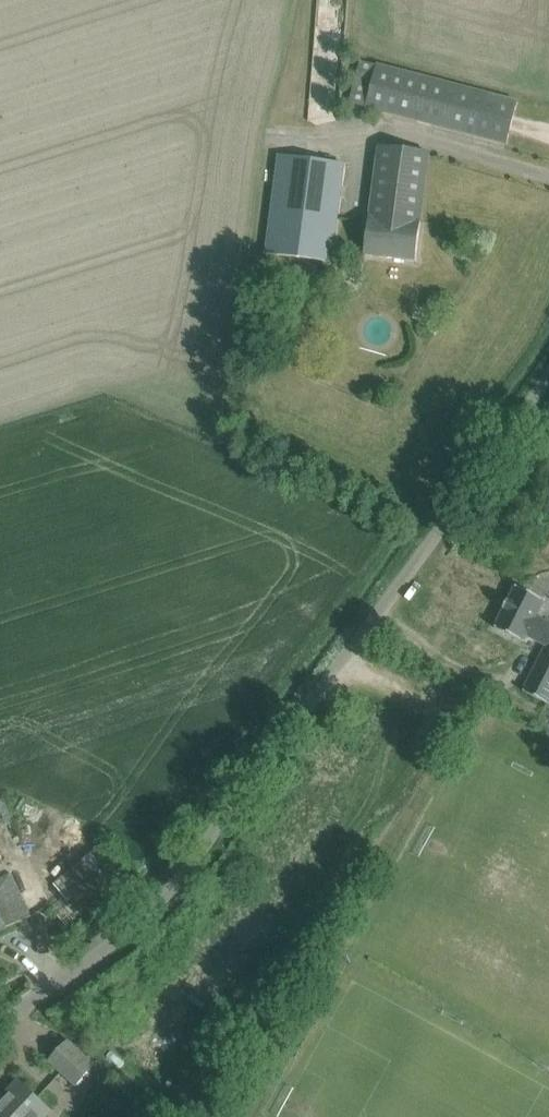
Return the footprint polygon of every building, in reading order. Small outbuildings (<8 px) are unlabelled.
[(376,65),(360,61),(349,102),(365,106),(376,65)] [(518,102),(376,65),(365,106),(507,144),(518,102)] [(378,146),(369,215),(421,221),(430,153),(378,146)] [(268,252),(331,260),(343,165),(281,157),(268,252)] [(364,254),(416,260),(421,221),(369,215),(364,254)] [(548,704),(548,623),(536,616),(545,600),(516,586),(509,600),(508,599),(504,608),(505,609),(495,627),(523,642),(527,635),(547,645),(524,691),(548,704)] [(135,875),(121,858),(105,841),(57,883),(70,897),(54,911),(71,931),(135,875)] [(12,873),(0,878),(0,931),(32,916),(12,873)] [(50,1061),(74,1084),(93,1064),(68,1041),(50,1061)] [(34,1096),(18,1081),(0,1100),(0,1116),(44,1116),(50,1110),(34,1096)]
